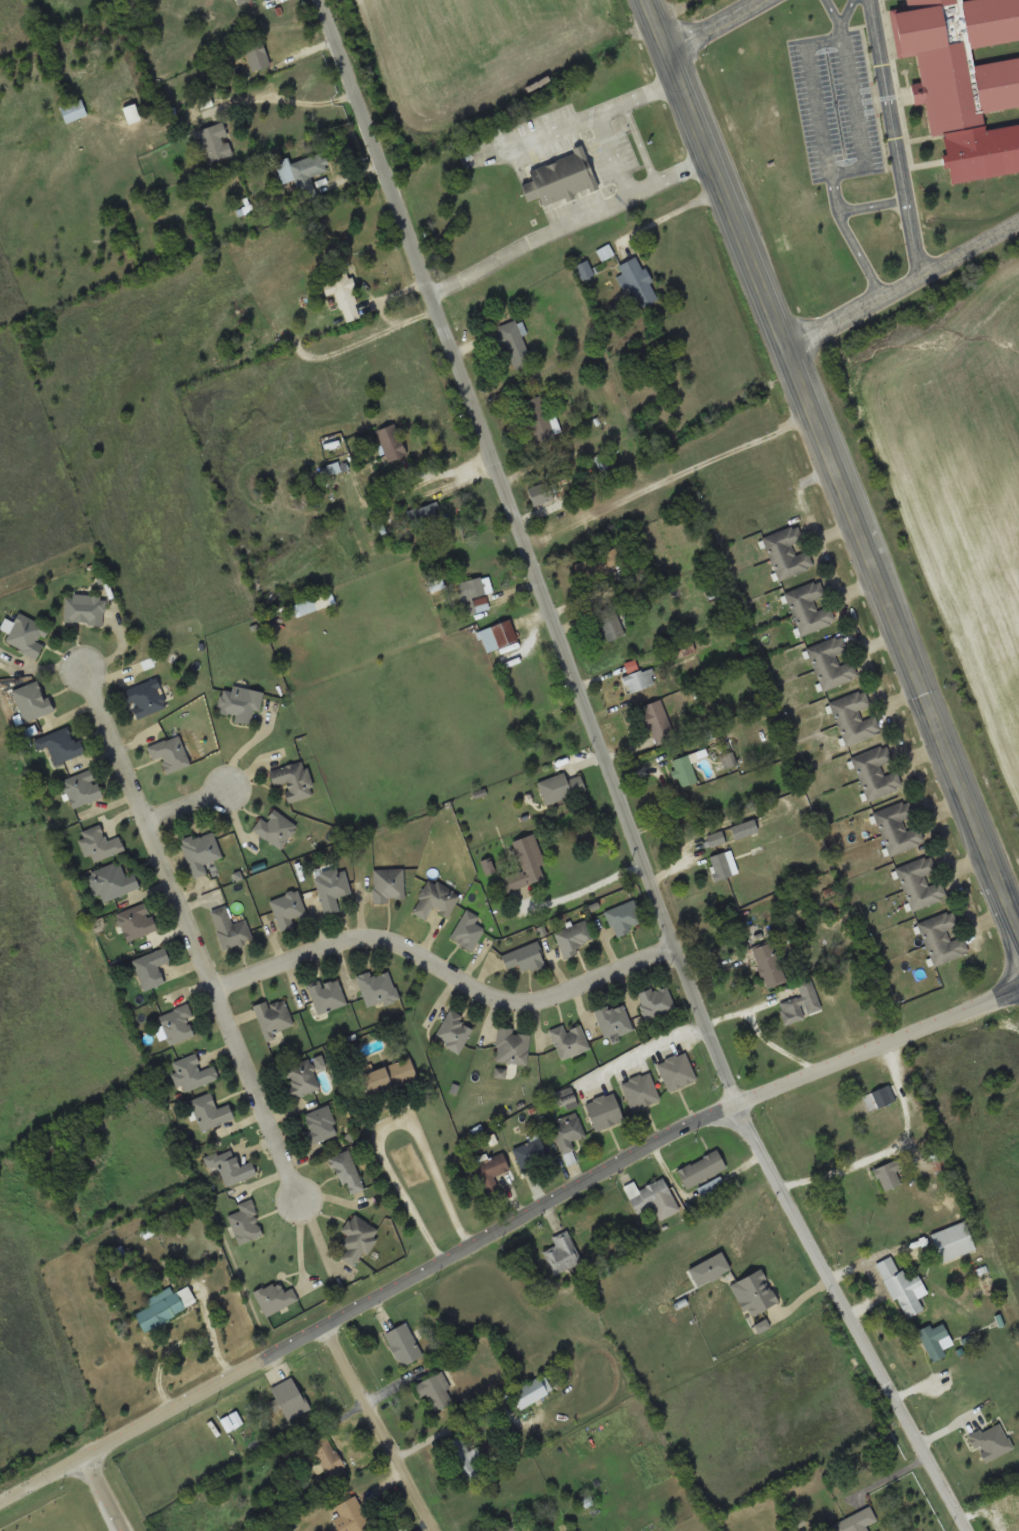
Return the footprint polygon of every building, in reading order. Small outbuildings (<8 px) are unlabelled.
[(970,64),(968,47),(1018,40),(1018,0),(904,0),(905,9),(890,11),(896,57),(913,54),(920,102),(923,102),(928,134),(983,127),(980,111),(1018,106),(1018,57),(970,64)] [(251,71),(270,65),(262,40),(243,46),(251,71)] [(66,123),(87,114),(80,97),(59,106),(66,123)] [(234,154),(223,122),(198,130),(209,162),(234,154)] [(522,185),(527,201),(540,197),(543,206),(598,190),(585,150),(529,167),(533,181),(522,185)] [(291,162),(289,157),(275,161),(282,184),(295,179),(302,200),(317,195),(311,176),(328,171),(322,152),(291,162)] [(658,298),(637,255),(618,265),(639,307),(658,298)] [(321,296),(336,292),(344,322),(360,318),(349,277),(318,284),(321,296)] [(496,328),(514,368),(532,359),(514,320),(496,328)] [(536,442),(555,436),(542,395),(523,401),(536,442)] [(387,460),(406,453),(394,422),(375,429),(387,460)] [(430,476),(428,469),(424,464),(419,460),(412,457),(405,457),(399,460),(393,463),(389,469),(387,476),(387,484),(390,491),(395,497),(402,500),(409,501),(417,499),(423,495),(428,489),(430,483),(430,476)] [(528,494),(533,506),(553,498),(549,487),(528,494)] [(423,529),(445,523),(439,501),(417,508),(423,529)] [(813,568),(807,550),(794,555),(790,544),(802,540),(797,524),(762,536),(777,580),(813,568)] [(575,562),(583,584),(600,579),(597,571),(621,562),(616,548),(575,562)] [(486,593),(492,591),(488,575),(456,584),(464,616),(490,609),(486,593)] [(784,591),(799,635),(834,622),(828,605),(817,609),(813,599),(824,595),(818,579),(784,591)] [(64,622),(103,624),(105,596),(66,594),(64,622)] [(625,633),(612,607),(595,615),(607,641),(625,633)] [(42,643),(48,626),(18,614),(6,644),(39,657),(45,644),(42,643)] [(479,630),(487,652),(518,641),(510,619),(479,630)] [(856,678),(851,661),(838,665),(835,654),(846,650),(841,635),(806,647),(821,690),(856,678)] [(623,673),(626,691),(654,686),(651,669),(623,673)] [(168,706),(156,677),(125,690),(136,719),(168,706)] [(12,690),(24,722),(53,712),(41,679),(12,690)] [(262,693),(224,684),(217,711),(236,716),(235,720),(254,725),(262,693)] [(845,745),(880,732),(874,715),(861,719),(857,709),(869,705),(863,689),(829,701),(845,745)] [(649,743),(669,741),(665,701),(645,703),(649,743)] [(54,763),(86,754),(82,739),(73,742),(69,728),(34,738),(38,750),(49,747),(54,763)] [(850,756),(867,800),(902,787),(896,770),(883,774),(879,765),(892,760),(886,743),(850,756)] [(677,787),(695,783),(690,755),(672,758),(677,787)] [(313,796),(305,761),(269,769),(273,786),(284,783),(289,802),(313,796)] [(63,778),(71,807),(102,799),(94,770),(63,778)] [(585,790),(580,774),(566,779),(564,772),(537,781),(545,804),(585,790)] [(924,843),(918,825),(905,830),(902,819),(913,816),(908,800),(874,811),(888,855),(924,843)] [(757,831),(753,818),(729,826),(733,839),(757,831)] [(180,841),(193,878),(208,874),(204,864),(222,857),(213,830),(180,841)] [(701,836),(704,848),(725,842),(722,830),(701,836)] [(533,833),(513,840),(522,870),(500,877),(505,892),(547,879),(533,833)] [(706,858),(717,881),(738,870),(728,848),(706,858)] [(946,899),(940,881),(927,885),(923,875),(935,871),(930,856),(895,867),(910,911),(946,899)] [(141,888),(136,872),(125,876),(120,861),(88,873),(99,903),(141,888)] [(324,915),(340,911),(337,897),(350,894),(344,867),(314,874),(324,915)] [(390,903),(390,899),(404,899),(404,868),(373,868),(373,903),(390,903)] [(451,917),(460,892),(426,879),(413,914),(427,919),(430,909),(451,917)] [(307,915),(298,890),(270,900),(280,931),(295,926),(293,920),(307,915)] [(643,925),(635,900),(605,910),(613,935),(643,925)] [(128,942),(158,929),(146,901),(116,914),(128,942)] [(232,924),(227,906),(211,910),(222,949),(252,941),(246,920),(232,924)] [(475,923),(479,916),(466,909),(449,938),(472,951),(484,929),(475,923)] [(957,926),(953,911),(918,921),(932,965),(968,954),(962,936),(949,940),(946,930),(957,926)] [(578,952),(575,947),(593,938),(584,919),(553,933),(564,958),(578,952)] [(788,979),(775,939),(752,947),(765,987),(788,979)] [(518,965),(520,973),(544,965),(538,942),(501,953),(506,969),(518,965)] [(132,960),(144,990),(166,982),(159,965),(171,961),(166,947),(132,960)] [(387,968),(358,978),(367,1008),(397,998),(387,968)] [(806,1018),(805,1014),(821,1010),(811,977),(796,982),(800,995),(778,1001),(785,1024),(806,1018)] [(347,1005),(338,978),(309,987),(318,1014),(347,1005)] [(676,1007),(664,982),(636,996),(648,1020),(676,1007)] [(253,1007),(265,1038),(294,1027),(283,996),(253,1007)] [(632,1030),(623,1001),(595,1010),(604,1038),(632,1030)] [(171,1045),(195,1034),(188,1020),(194,1017),(188,1003),(159,1016),(171,1045)] [(458,1053),(473,1029),(460,1021),(463,1017),(450,1009),(433,1038),(458,1053)] [(563,1025),(550,1030),(560,1059),(589,1049),(581,1024),(565,1029),(563,1025)] [(498,1028),(495,1061),(527,1064),(530,1031),(498,1028)] [(696,1079),(684,1051),(657,1063),(668,1091),(696,1079)] [(219,1078),(214,1065),(202,1070),(195,1053),(172,1062),(177,1073),(175,1074),(182,1093),(219,1078)] [(367,1096),(418,1080),(411,1058),(360,1075),(367,1096)] [(320,1088),(310,1062),(283,1073),(293,1099),(320,1088)] [(621,1083),(633,1111),(660,1099),(648,1071),(621,1083)] [(896,1100),(889,1083),(870,1092),(878,1108),(896,1100)] [(202,1131),(235,1118),(229,1104),(218,1109),(211,1092),(190,1101),(202,1131)] [(584,1104),(596,1131),(623,1119),(611,1092),(584,1104)] [(309,1146),(339,1133),(327,1105),(304,1114),(311,1129),(303,1132),(309,1146)] [(585,1135),(577,1112),(558,1119),(560,1123),(552,1125),(566,1165),(577,1161),(570,1140),(585,1135)] [(513,1149),(524,1172),(550,1160),(539,1137),(513,1149)] [(226,1186),(258,1175),(253,1161),(239,1165),(233,1147),(204,1157),(208,1169),(218,1165),(226,1186)] [(725,1168),(716,1149),(676,1170),(686,1189),(725,1168)] [(329,1157),(340,1186),(346,1184),(350,1194),(364,1189),(349,1150),(329,1157)] [(928,1155),(934,1173),(948,1168),(941,1151),(928,1155)] [(473,1164),(485,1192),(498,1187),(493,1176),(509,1169),(502,1152),(473,1164)] [(873,1168),(883,1191),(901,1183),(896,1171),(905,1167),(901,1156),(873,1168)] [(623,1186),(636,1213),(653,1205),(659,1220),(679,1211),(664,1178),(637,1189),(634,1181),(623,1186)] [(341,1258),(354,1267),(380,1232),(354,1213),(341,1230),(347,1235),(341,1244),(347,1249),(341,1258)] [(940,1262),(974,1251),(964,1222),(930,1233),(940,1262)] [(554,1274),(581,1261),(567,1229),(551,1236),(556,1246),(544,1252),(554,1274)] [(895,1254),(877,1262),(903,1320),(921,1312),(895,1254)] [(135,1314),(143,1331),(197,1306),(188,1286),(173,1293),(171,1287),(145,1299),(149,1308),(135,1314)] [(933,1361),(946,1354),(944,1349),(953,1344),(939,1318),(916,1331),(933,1361)] [(402,1367),(423,1356),(405,1323),(384,1334),(402,1367)] [(455,1402),(442,1373),(414,1385),(420,1398),(428,1395),(434,1411),(455,1402)] [(520,1409),(553,1392),(544,1375),(511,1392),(520,1409)] [(270,1388),(278,1403),(279,1403),(289,1421),(310,1409),(292,1376),(270,1388)] [(220,1420),(226,1432),(242,1423),(236,1411),(220,1420)] [(444,1443),(463,1485),(482,1476),(474,1460),(481,1457),(476,1446),(468,1450),(461,1435),(444,1443)] [(349,1475),(327,1436),(310,1445),(332,1484),(349,1475)] [(339,1530),(365,1530),(371,1528),(356,1496),(335,1506),(340,1516),(333,1519),(339,1530)] [(867,1526),(878,1521),(871,1507),(832,1524),(835,1530),(869,1530),(867,1526)]
